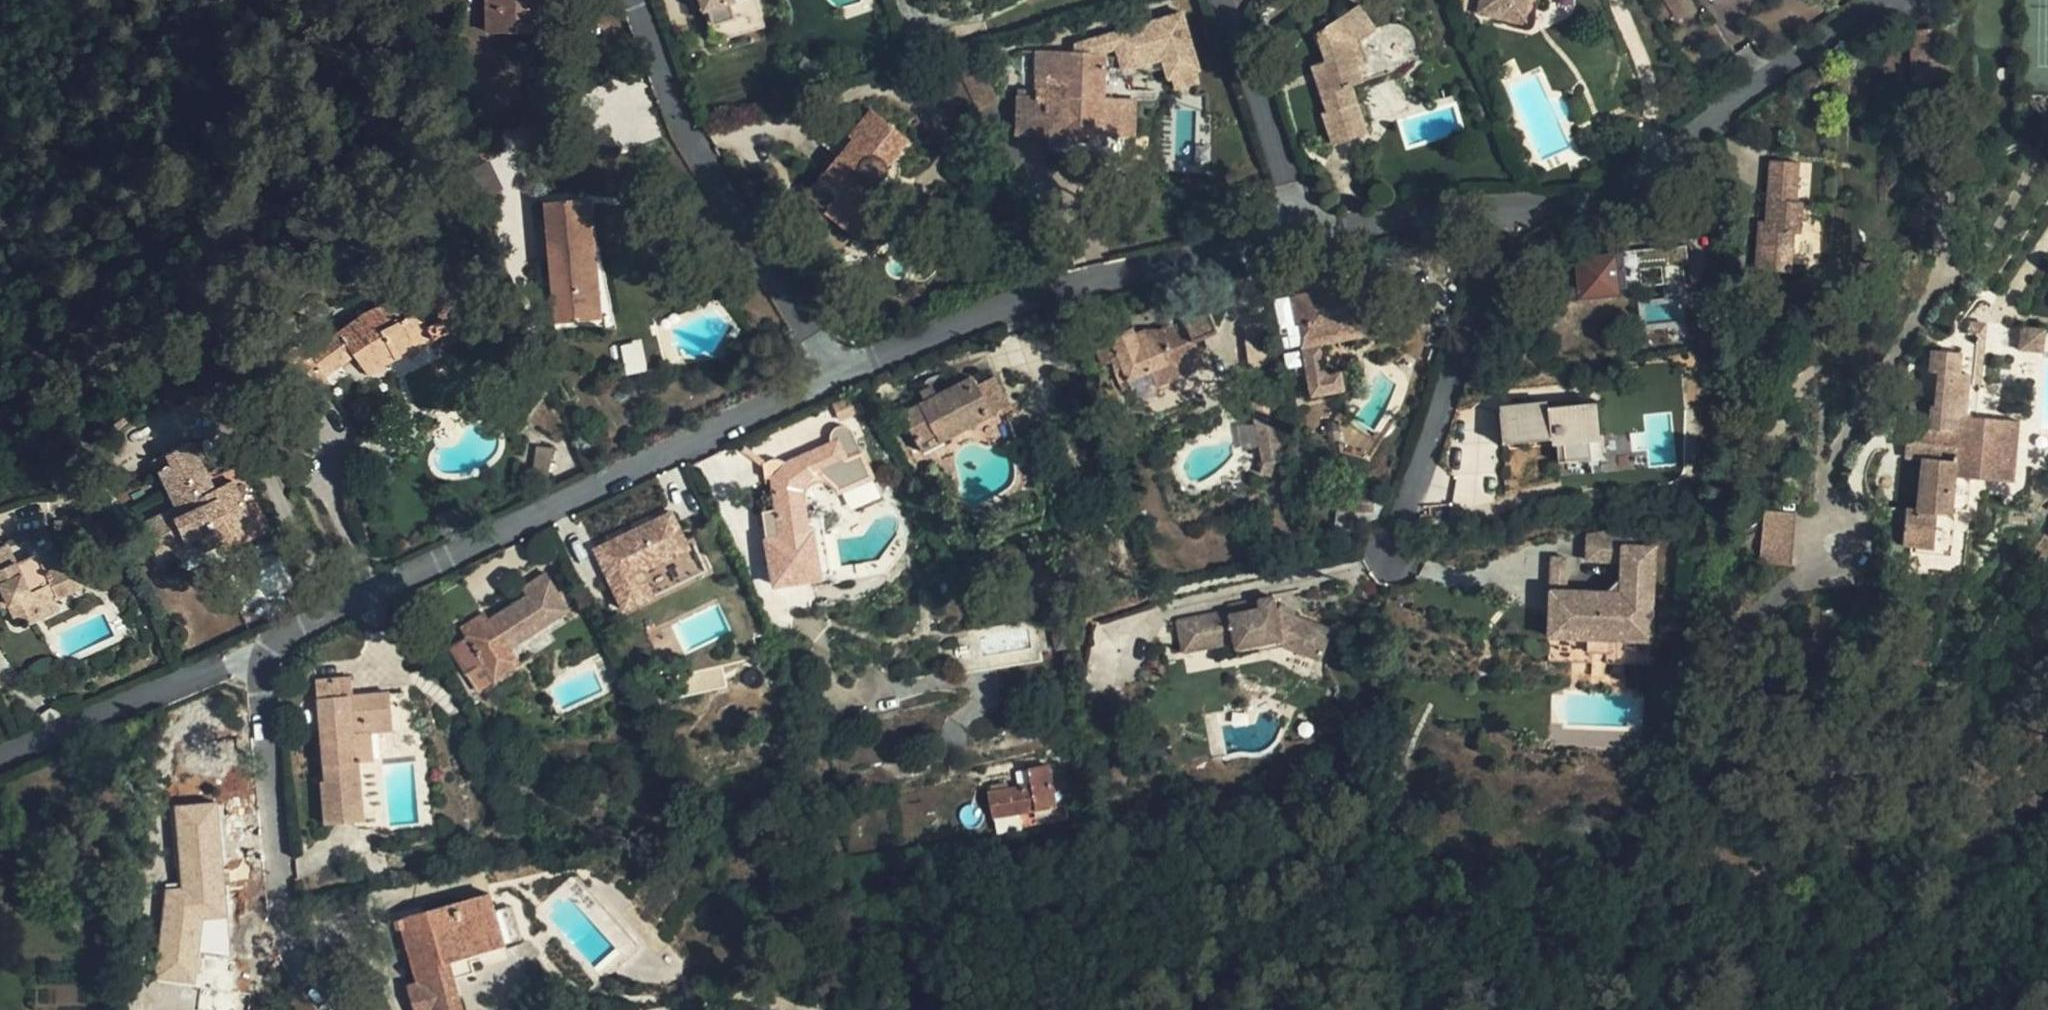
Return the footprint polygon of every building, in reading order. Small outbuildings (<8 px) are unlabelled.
[(532,11),(532,0),(485,0),(485,29),(531,31),(532,11)] [(532,11),(544,11),(544,0),(532,0),(532,11)] [(726,32),(755,24),(749,0),(695,0),(698,10),(704,8),(718,4),(722,19),(726,32)] [(1479,14),(1528,26),(1533,0),(1482,0),(1479,14)] [(722,19),(718,4),(704,8),(708,23),(722,19)] [(1345,14),(1341,7),(1327,16),(1333,24),(1319,32),(1328,62),(1314,67),(1329,113),(1325,114),(1335,145),(1367,134),(1352,87),(1390,73),(1377,32),(1361,6),(1345,14)] [(1947,31),(1912,32),(1914,86),(1949,85),(1947,31)] [(924,53),(921,42),(914,45),(916,55),(924,53)] [(1106,47),(1076,45),(1076,52),(1051,50),(1037,50),(1036,74),(1075,76),(1074,96),(1037,94),(1037,96),(1018,96),(1017,111),(1013,111),(1012,129),(1017,130),(1016,133),(1051,135),(1050,156),(1113,158),(1119,155),(1120,135),(1121,98),(1105,96),(1106,47)] [(1138,98),(1121,98),(1120,135),(1136,135),(1138,98)] [(839,224),(856,238),(887,200),(871,186),(874,182),(878,182),(885,179),(887,176),(888,171),(888,168),(887,165),(909,139),(871,109),(848,137),(850,139),(806,193),(826,209),(824,212),(839,224)] [(1766,231),(1760,231),(1756,271),(1790,275),(1794,236),(1800,236),(1803,205),(1797,203),(1800,166),(1772,163),(1769,176),(1764,176),(1763,188),(1769,189),(1766,223),(1766,231)] [(584,266),(578,200),(545,202),(555,321),(596,318),(592,266),(584,266)] [(1687,264),(1684,245),(1615,254),(1617,273),(1640,270),(1660,268),(1682,265),(1687,264)] [(1583,259),(1582,247),(1571,249),(1572,260),(1583,259)] [(1621,298),(1620,291),(1617,273),(1615,254),(1583,259),(1572,260),(1576,291),(1564,292),(1566,305),(1621,298)] [(1684,283),(1682,265),(1660,268),(1663,286),(1684,283)] [(433,282),(446,276),(443,269),(430,276),(433,282)] [(1643,288),(1640,270),(1617,273),(1620,291),(1643,288)] [(467,320),(446,276),(433,282),(430,276),(405,289),(415,312),(401,320),(392,299),(362,313),(335,333),(332,330),(304,349),(298,340),(281,353),(311,393),(328,381),(325,376),(353,356),(367,376),(390,362),(435,339),(433,337),(467,320)] [(1329,373),(1323,343),(1367,335),(1365,323),(1371,321),(1364,283),(1306,294),(1309,313),(1302,314),(1306,336),(1301,337),(1312,394),(1345,388),(1342,371),(1329,373)] [(1309,313),(1306,294),(1297,295),(1300,315),(1302,314),(1309,313)] [(1181,379),(1174,363),(1200,352),(1196,341),(1219,331),(1207,302),(1183,313),(1186,319),(1162,329),(1165,336),(1152,341),(1147,330),(1137,335),(1134,328),(1111,338),(1124,367),(1114,371),(1123,390),(1133,386),(1139,401),(1162,390),(1161,388),(1181,379)] [(2005,323),(2003,345),(1994,343),(1993,350),(2047,356),(2047,335),(2047,332),(2047,327),(2005,323)] [(1977,356),(1934,350),(1931,373),(1939,374),(1935,408),(1910,405),(1905,459),(1922,461),(1917,511),(1900,509),(1895,564),(1912,566),(1914,554),(1914,546),(1935,547),(1939,512),(1958,514),(1959,509),(1970,510),(1973,481),(2014,485),(2021,423),(1979,418),(1982,386),(1975,385),(1977,356)] [(1207,367),(1200,352),(1174,363),(1181,379),(1207,367)] [(938,396),(933,386),(921,392),(926,403),(904,414),(920,444),(938,434),(942,440),(1005,407),(988,375),(975,383),(972,379),(938,396)] [(1284,461),(1278,404),(1257,407),(1264,463),(1277,461),(1284,461)] [(1601,436),(1597,404),(1498,418),(1503,448),(1556,441),(1559,464),(1585,460),(1582,439),(1588,438),(1601,436)] [(780,538),(765,540),(772,586),(821,577),(814,532),(809,533),(803,489),(819,473),(838,489),(840,493),(873,477),(853,432),(851,429),(850,427),(844,424),(839,423),(835,425),(831,428),(829,433),(828,437),(830,442),(785,462),(783,461),(780,459),(776,458),(772,458),(766,460),(762,463),(765,479),(772,478),(776,509),(780,538)] [(1733,434),(1722,444),(1728,451),(1739,442),(1733,434)] [(1591,459),(1588,438),(1582,439),(1585,460),(1591,459)] [(155,554),(198,535),(201,534),(196,526),(208,521),(219,545),(257,527),(244,501),(256,495),(241,463),(209,478),(191,441),(155,458),(178,506),(141,524),(155,554)] [(549,479),(554,450),(541,448),(536,477),(549,479)] [(282,464),(287,475),(297,470),(292,459),(282,464)] [(1271,476),(1277,461),(1264,463),(1260,472),(1271,476)] [(1764,509),(1758,562),(1791,566),(1797,513),(1764,509)] [(1953,557),(1958,514),(1939,512),(1935,547),(1914,546),(1914,554),(1953,557)] [(201,534),(198,535),(206,552),(219,545),(208,521),(196,526),(201,534)] [(606,552),(603,546),(590,552),(591,555),(575,563),(586,587),(604,579),(615,603),(651,586),(647,575),(662,568),(671,585),(690,576),(679,552),(687,549),(679,531),(649,545),(641,528),(612,542),(615,548),(606,552)] [(1661,530),(1630,529),(1628,563),(1627,579),(1634,587),(1618,601),(1611,593),(1571,591),(1556,590),(1554,636),(1656,641),(1661,530)] [(1593,561),(1628,563),(1630,529),(1594,536),(1593,561)] [(814,532),(821,577),(833,575),(825,531),(814,532)] [(3,592),(9,605),(18,624),(28,619),(40,614),(36,607),(56,599),(73,591),(71,586),(87,579),(78,557),(62,565),(48,534),(31,541),(30,537),(9,547),(6,543),(0,546),(0,594),(3,592)] [(612,542),(603,546),(606,552),(615,548),(612,542)] [(1558,558),(1556,590),(1571,591),(1573,559),(1558,558)] [(483,615),(460,629),(466,640),(450,650),(466,676),(470,674),(483,665),(492,679),(517,663),(509,651),(512,649),(508,641),(565,605),(547,575),(523,590),(527,598),(488,622),(483,615)] [(90,584),(87,579),(71,586),(73,591),(90,584)] [(1627,579),(1611,593),(1618,601),(1634,587),(1627,579)] [(0,594),(0,610),(9,605),(3,592),(0,594)] [(1237,641),(1238,648),(1285,637),(1288,646),(1323,657),(1334,628),(1279,608),(1276,595),(1230,605),(1231,610),(1180,621),(1186,652),(1237,641)] [(40,614),(28,619),(31,625),(62,612),(56,599),(36,607),(40,614)] [(569,613),(565,605),(508,641),(512,649),(569,613)] [(1656,641),(1554,636),(1553,661),(1594,663),(1595,653),(1617,654),(1616,664),(1655,666),(1656,641)] [(1285,637),(1238,648),(1240,656),(1287,646),(1288,646),(1285,637)] [(1323,657),(1288,646),(1281,666),(1316,678),(1323,657)] [(483,665),(470,674),(478,688),(492,679),(483,665)] [(352,680),(339,681),(341,699),(354,698),(352,680)] [(341,699),(339,681),(317,683),(326,784),(322,785),(325,826),(354,823),(353,808),(364,808),(360,763),(357,736),(373,735),(394,733),(390,695),(354,698),(341,699)] [(1212,731),(1217,757),(1234,753),(1228,728),(1212,731)] [(374,763),(373,735),(357,736),(360,763),(374,763)] [(989,793),(993,818),(1019,813),(1056,806),(1049,766),(1028,770),(1031,785),(989,793)] [(174,804),(178,884),(156,886),(162,983),(200,981),(198,954),(228,952),(220,801),(174,804)] [(353,808),(354,823),(365,822),(364,808),(353,808)] [(1019,813),(993,818),(996,833),(1021,828),(1019,813)] [(410,956),(418,985),(410,987),(416,1009),(463,1009),(450,963),(506,947),(496,913),(491,895),(392,924),(395,932),(403,930),(406,940),(417,938),(421,952),(410,956)] [(496,913),(506,947),(512,946),(502,911),(496,913)] [(406,940),(410,956),(421,952),(417,938),(406,940)]
